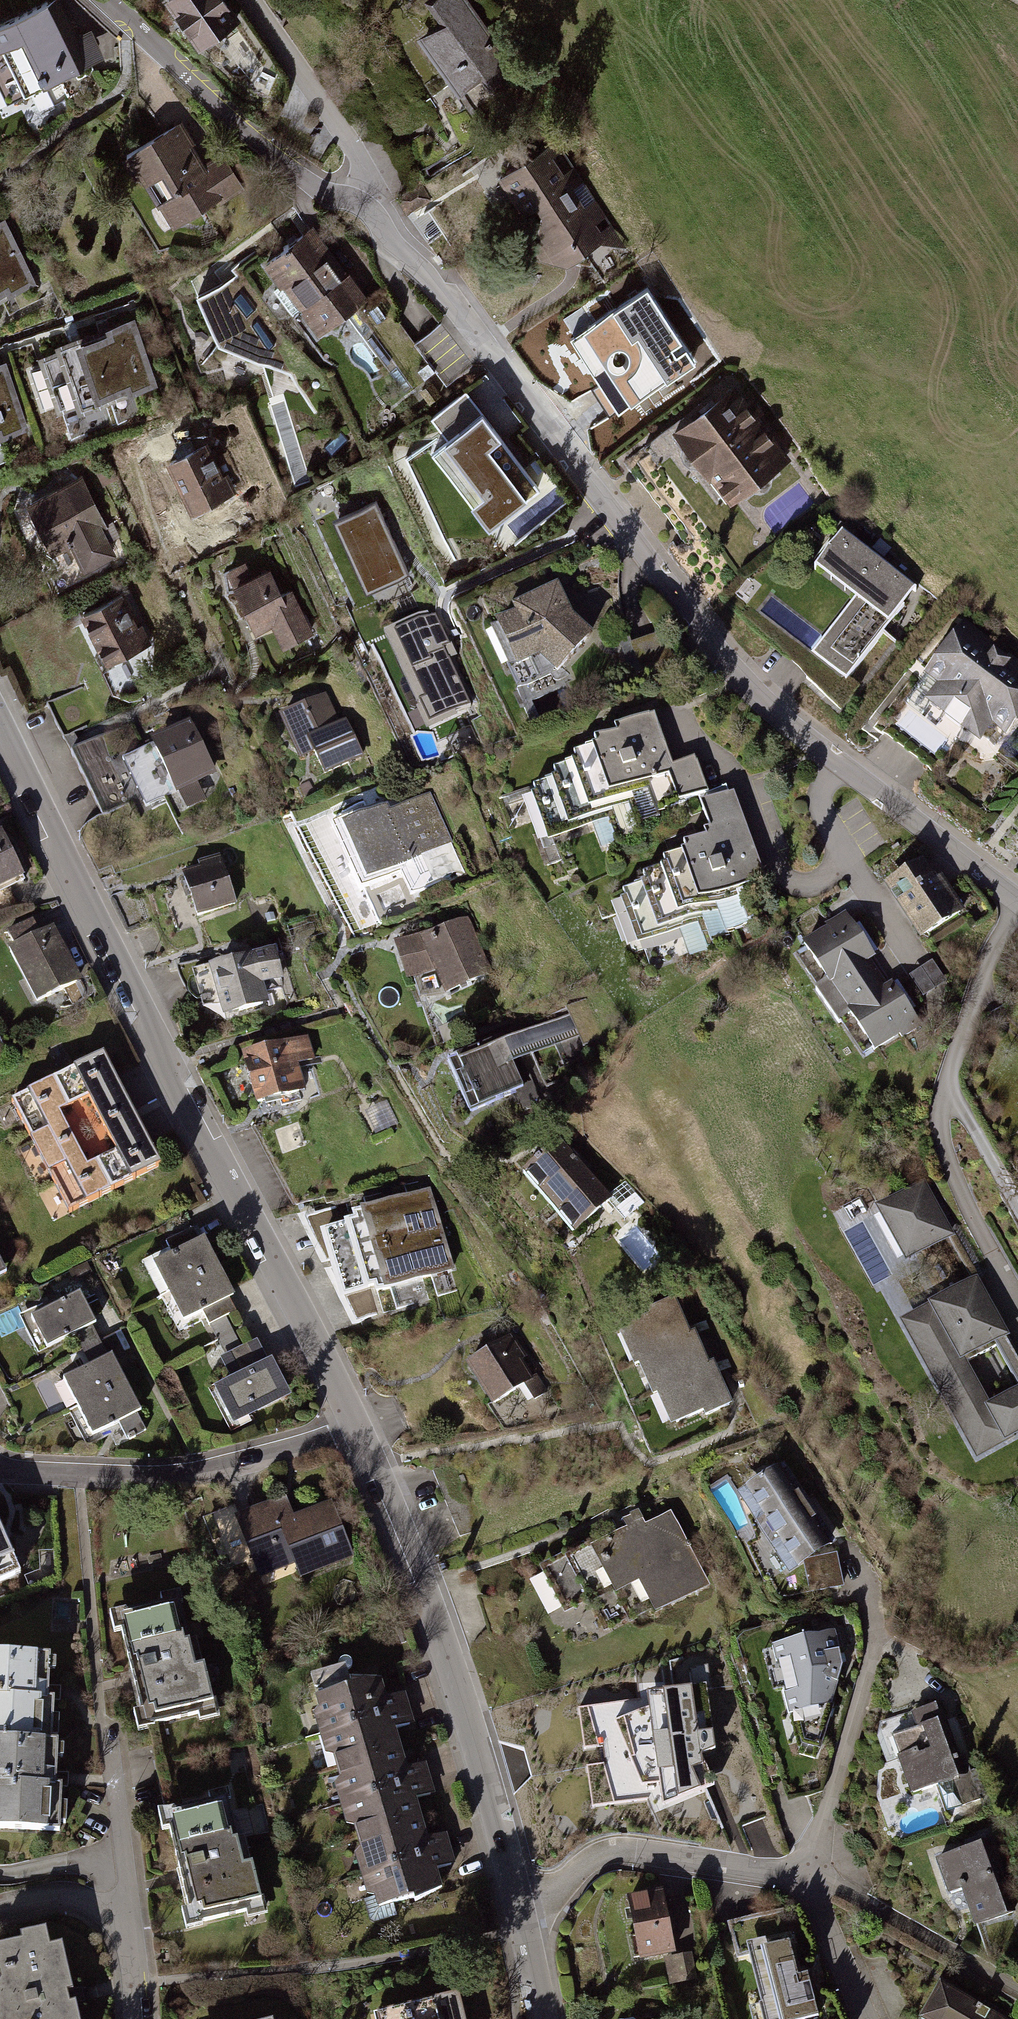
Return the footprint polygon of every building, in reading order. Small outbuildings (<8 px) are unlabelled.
[(0,23),(0,86),(7,101),(106,52),(94,28),(80,35),(63,0),(47,0),(0,23)] [(180,29),(187,24),(200,44),(242,16),(232,0),(161,0),(180,29)] [(446,20),(423,36),(474,112),(493,99),(505,117),(531,100),(517,79),(521,77),(470,0),(432,0),(446,20)] [(183,122),(129,151),(146,181),(164,171),(175,191),(162,198),(177,225),(243,190),(223,153),(206,162),(183,122)] [(557,141),(499,177),(524,211),(539,203),(544,213),(539,241),(550,259),(572,263),(603,242),(629,247),(557,141)] [(37,282),(7,218),(0,221),(0,299),(37,282)] [(314,226),(265,261),(320,334),(351,315),(371,334),(398,314),(362,268),(349,275),(314,226)] [(301,360),(236,281),(201,294),(216,340),(292,370),(301,360)] [(650,288),(573,338),(620,411),(697,362),(650,288)] [(44,362),(30,367),(44,409),(59,404),(61,410),(81,404),(83,409),(159,384),(137,317),(60,343),(62,349),(41,355),(44,362)] [(30,428),(7,362),(0,364),(0,437),(30,428)] [(476,391),(509,439),(526,427),(493,379),(476,391)] [(737,385),(674,433),(731,507),(793,459),(737,385)] [(481,416),(446,442),(486,496),(475,504),(488,521),(534,487),(481,416)] [(209,442),(170,460),(195,512),(238,492),(228,471),(224,473),(209,442)] [(521,540),(571,503),(537,458),(529,464),(545,486),(503,517),(521,540)] [(82,475),(30,501),(56,553),(75,543),(85,564),(112,551),(101,529),(107,526),(82,475)] [(378,500),(335,519),(367,592),(411,573),(378,500)] [(917,592),(843,535),(815,570),(855,601),(814,654),(848,680),(917,592)] [(245,562),(227,571),(257,632),(271,626),(282,647),(313,632),(290,588),(281,592),(269,568),(253,576),(245,562)] [(516,615),(495,625),(516,672),(542,660),(560,676),(594,636),(574,619),(559,587),(512,608),(516,615)] [(127,588),(78,613),(105,668),(155,644),(127,588)] [(473,710),(429,615),(386,635),(430,730),(473,710)] [(964,621),(923,674),(940,687),(929,702),(984,744),(995,729),(1010,740),(1017,729),(1017,661),(964,621)] [(323,695),(278,716),(300,761),(313,754),(324,776),(362,758),(345,722),(337,726),(323,695)] [(537,793),(527,797),(545,849),(597,830),(605,853),(639,841),(636,832),(659,824),(657,817),(704,800),(714,797),(700,759),(676,767),(658,715),(618,729),(621,735),(598,743),(601,750),(576,759),(578,764),(556,772),(558,777),(535,785),(537,793)] [(192,724),(123,758),(148,810),(179,795),(187,810),(205,801),(197,785),(217,775),(192,724)] [(732,790),(714,797),(704,800),(716,834),(709,836),(711,842),(691,849),(693,855),(667,864),(669,869),(648,877),(650,882),(626,890),(629,898),(617,902),(636,956),(685,938),(692,958),(717,949),(714,940),(764,922),(753,890),(771,883),(739,793),(734,795),(732,790)] [(457,846),(430,791),(390,812),(388,806),(339,827),(365,889),(457,846)] [(0,834),(0,894),(26,880),(2,833),(0,834)] [(201,870),(182,876),(196,919),(238,905),(222,857),(199,865),(201,870)] [(927,858),(886,886),(924,942),(965,914),(927,858)] [(834,930),(809,947),(833,983),(820,992),(830,1007),(880,973),(872,961),(878,957),(840,900),(822,913),(834,930)] [(443,925),(397,944),(412,983),(437,972),(448,997),(496,977),(472,919),(445,930),(443,925)] [(35,920),(8,934),(13,944),(7,947),(39,1007),(82,984),(52,928),(42,933),(35,920)] [(222,961),(193,971),(205,1007),(221,1002),(227,1019),(271,1005),(264,986),(285,980),(276,951),(224,968),(222,961)] [(928,995),(949,982),(937,961),(915,975),(928,995)] [(880,973),(830,1007),(845,1027),(854,1021),(875,1052),(922,1024),(896,981),(888,986),(880,973)] [(503,1041),(450,1065),(474,1114),(528,1091),(513,1069),(558,1048),(565,1066),(591,1059),(586,1049),(610,1039),(590,999),(568,1010),(571,1016),(507,1048),(503,1041)] [(308,1037),(245,1058),(259,1111),(307,1094),(302,1069),(316,1063),(308,1037)] [(105,1057),(14,1104),(72,1214),(163,1167),(105,1057)] [(560,1144),(525,1175),(558,1211),(555,1214),(573,1235),(607,1204),(622,1221),(642,1203),(624,1182),(607,1197),(560,1144)] [(926,1185),(872,1213),(900,1266),(953,1239),(926,1185)] [(354,1219),(320,1229),(340,1295),(371,1286),(373,1294),(454,1270),(430,1189),(352,1212),(354,1219)] [(173,1253),(148,1265),(166,1300),(223,1271),(201,1228),(168,1243),(173,1253)] [(8,1276),(0,1261),(0,1281),(8,1276)] [(223,1271),(166,1300),(181,1330),(206,1318),(210,1325),(237,1312),(232,1302),(237,1300),(223,1271)] [(902,1321),(978,1462),(1017,1441),(1017,1394),(993,1408),(969,1363),(1009,1342),(977,1281),(902,1321)] [(81,1295),(33,1318),(48,1351),(99,1329),(81,1295)] [(644,1318),(612,1332),(628,1371),(633,1369),(647,1401),(652,1399),(665,1431),(699,1417),(701,1422),(730,1410),(712,1366),(706,1368),(692,1336),(688,1338),(672,1301),(642,1314),(644,1318)] [(513,1337),(464,1367),(490,1407),(523,1387),(532,1402),(547,1392),(537,1376),(532,1379),(521,1362),(527,1358),(513,1337)] [(257,1341),(222,1360),(234,1383),(216,1393),(237,1431),(294,1400),(274,1363),(270,1365),(257,1341)] [(112,1357),(64,1383),(79,1412),(129,1386),(112,1357)] [(129,1386),(79,1412),(71,1416),(88,1448),(122,1430),(126,1439),(145,1429),(139,1418),(144,1415),(129,1386)] [(786,1577),(802,1566),(812,1560),(835,1544),(784,1468),(733,1499),(786,1577)] [(234,1506),(200,1519),(217,1563),(247,1551),(258,1580),(348,1545),(332,1504),(292,1519),(284,1499),(238,1517),(234,1506)] [(636,1515),(537,1570),(561,1616),(588,1603),(602,1632),(623,1620),(627,1627),(648,1614),(651,1619),(708,1589),(669,1515),(642,1530),(636,1515)] [(17,1571),(0,1529),(0,1578),(17,1571)] [(46,1539),(46,1583),(59,1583),(59,1539),(46,1539)] [(836,1555),(812,1560),(802,1566),(808,1597),(844,1589),(836,1555)] [(176,1607),(119,1621),(146,1727),(216,1710),(200,1649),(187,1652),(176,1607)] [(807,1646),(765,1654),(779,1697),(787,1694),(788,1700),(801,1750),(823,1757),(837,1714),(845,1670),(839,1635),(807,1646)] [(0,1658),(0,1746),(52,1747),(56,1660),(0,1658)] [(691,1685),(648,1691),(649,1706),(614,1720),(642,1785),(659,1782),(663,1803),(714,1784),(701,1753),(715,1748),(710,1688),(707,1665),(695,1666),(695,1668),(690,1668),(691,1685)] [(387,1676),(320,1695),(324,1708),(318,1710),(323,1728),(412,1703),(408,1689),(391,1693),(387,1676)] [(412,1703),(323,1728),(329,1749),(339,1752),(341,1760),(407,1741),(402,1725),(416,1720),(412,1703)] [(935,1706),(881,1727),(893,1758),(896,1757),(911,1797),(934,1789),(943,1813),(996,1793),(987,1768),(958,1779),(940,1733),(945,1731),(935,1706)] [(407,1741),(341,1760),(344,1771),(339,1780),(345,1798),(433,1775),(429,1760),(413,1764),(407,1741)] [(0,1746),(0,1839),(58,1840),(60,1747),(52,1747),(0,1746)] [(433,1775),(345,1798),(350,1819),(359,1823),(362,1830),(426,1813),(423,1796),(437,1792),(433,1775)] [(222,1807),(166,1822),(193,1928),(263,1910),(247,1849),(234,1852),(222,1807)] [(426,1813),(362,1830),(365,1843),(359,1851),(365,1870),(454,1847),(449,1831),(432,1834),(426,1813)] [(991,1843),(938,1862),(950,1897),(963,1892),(976,1929),(1016,1915),(991,1843)] [(454,1847),(365,1870),(371,1891),(380,1893),(382,1902),(448,1883),(443,1868),(458,1863),(454,1847)] [(661,1894),(622,1903),(635,1964),(662,1958),(669,1989),(697,1983),(691,1954),(675,1958),(661,1894)] [(0,1948),(0,2018),(76,2018),(59,1946),(49,1947),(45,1930),(16,1935),(18,1944),(0,1948)] [(745,1954),(760,2008),(756,2009),(759,2018),(821,2018),(822,2018),(811,1976),(802,1978),(791,1941),(745,1954)] [(938,1976),(916,2015),(923,2018),(1015,2018),(938,1976)] [(381,2009),(383,2018),(471,2018),(465,1990),(381,2009)]
